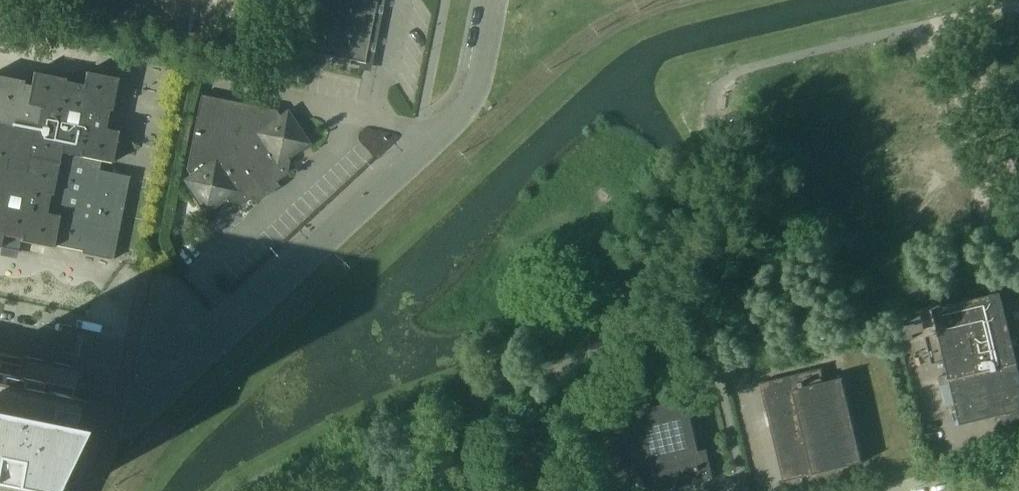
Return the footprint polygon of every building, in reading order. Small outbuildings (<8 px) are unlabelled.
[(311,53),(364,64),(377,0),(322,0),(311,53)] [(100,161),(111,164),(118,131),(105,128),(108,110),(111,111),(118,78),(85,72),(83,85),(65,82),(65,79),(33,72),(30,86),(23,84),(24,81),(0,76),(0,248),(3,235),(21,239),(20,241),(53,248),(53,245),(81,251),(81,254),(112,260),(129,177),(98,171),(100,161)] [(280,117),(275,110),(201,95),(186,170),(190,177),(183,181),(204,213),(225,199),(227,203),(241,205),(287,175),(289,161),(287,158),(308,144),(287,112),(280,117)] [(932,362),(952,357),(956,373),(951,375),(963,422),(993,415),(1011,426),(1018,422),(1018,400),(1010,361),(1005,362),(1001,343),(1018,338),(1018,330),(1003,334),(1001,326),(1005,325),(998,296),(935,311),(940,335),(926,338),(932,362)] [(74,448),(66,446),(76,426),(68,424),(74,396),(80,368),(20,356),(19,358),(0,354),(0,490),(52,490),(74,448)] [(760,385),(783,481),(782,481),(783,482),(863,463),(862,462),(861,462),(841,380),(843,379),(842,378),(824,383),(821,369),(759,384),(759,385),(760,385)] [(611,490),(658,490),(712,478),(712,479),(713,479),(706,448),(698,450),(686,401),(685,401),(685,402),(603,422),(603,421),(602,421),(614,470),(606,472),(611,490)]
